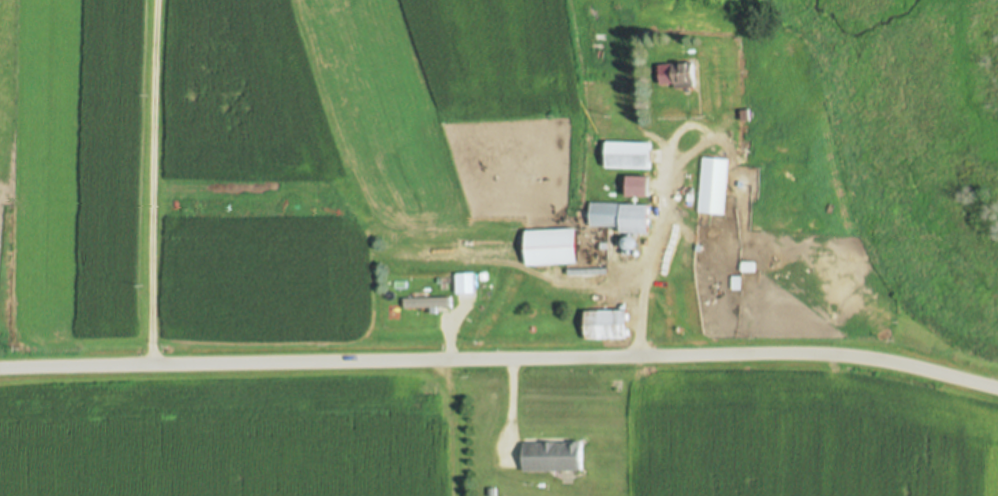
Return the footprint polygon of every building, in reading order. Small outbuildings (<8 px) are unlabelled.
[(660,65),(660,85),(673,84),(673,89),(695,89),(695,65),(660,65)] [(607,142),(606,168),(652,170),(653,143),(607,142)] [(706,157),(701,213),(727,216),(732,160),(706,157)] [(626,176),(625,194),(651,196),(652,177),(626,176)] [(593,203),(651,205),(650,235),(623,234),(623,227),(592,226),(593,203)] [(580,245),(581,260),(569,260),(568,246),(580,245)] [(456,275),(456,295),(475,294),(474,274),(456,275)] [(405,300),(406,309),(430,308),(431,315),(437,314),(437,309),(452,308),(452,298),(405,300)] [(586,312),(588,340),(630,339),(629,310),(586,312)] [(585,442),(523,443),(524,471),(585,470),(585,442)]
